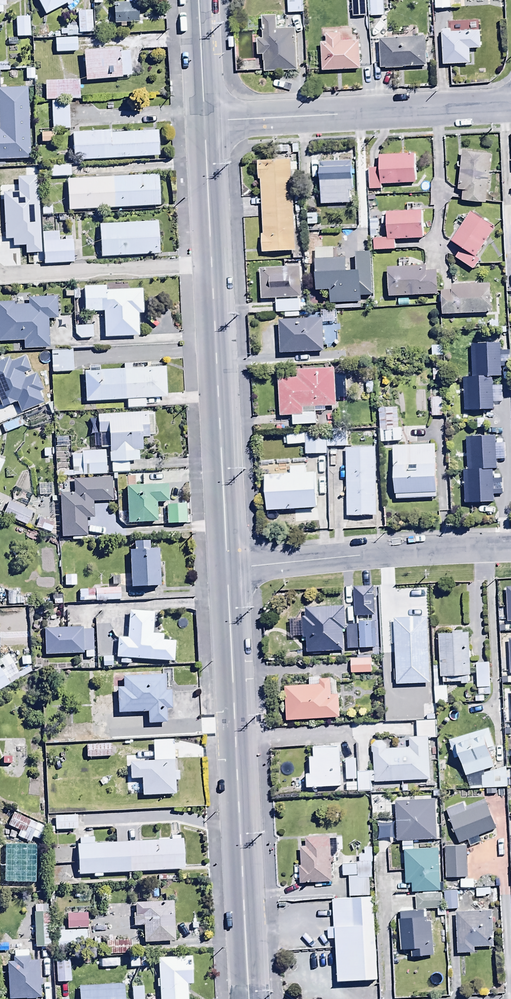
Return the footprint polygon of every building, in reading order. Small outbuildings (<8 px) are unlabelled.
[(45,17),(65,6),(67,9),(72,6),(70,3),(76,0),(35,0),(45,17)] [(303,0),(287,0),(287,15),(304,14),(303,0)] [(352,19),(366,18),(366,0),(352,0),(352,19)] [(383,0),(369,0),(369,18),(383,18),(383,0)] [(125,29),(125,25),(138,24),(137,5),(112,6),(113,26),(120,25),(120,29),(125,29)] [(92,34),(92,12),(77,12),(77,34),(92,34)] [(295,30),(277,31),(276,17),(261,18),(262,41),(256,41),(257,57),(262,57),(263,63),(264,63),(264,74),(297,73),(295,30)] [(29,19),(15,19),(16,39),(29,39),(29,19)] [(480,34),(449,35),(449,30),(442,31),(443,67),(469,66),(469,51),(480,50),(480,34)] [(360,71),(358,43),(352,43),(351,34),(340,34),(340,36),(326,36),(326,45),(320,45),(321,73),(360,71)] [(379,42),(380,70),(426,67),(425,39),(379,42)] [(76,41),(54,40),(54,55),(76,55),(76,41)] [(121,81),(121,79),(130,78),(128,53),(119,54),(119,51),(82,54),(84,83),(121,81)] [(68,131),(68,102),(79,102),(79,83),(44,84),(44,103),(52,103),(52,132),(68,131)] [(29,160),(26,90),(0,91),(0,162),(29,160)] [(54,133),(40,134),(41,144),(55,144),(54,133)] [(110,135),(109,133),(72,134),(73,163),(158,159),(157,133),(110,135)] [(456,170),(460,170),(458,192),(463,193),(462,202),(485,205),(490,156),(462,153),(461,163),(457,163),(456,170)] [(381,191),(381,186),(416,185),(414,156),(378,157),(378,169),(369,169),(369,191),(381,191)] [(262,237),(260,237),(261,256),(295,254),(291,161),(256,162),(257,181),(259,181),(262,237)] [(350,198),(354,198),(352,162),(319,164),(320,207),(351,205),(350,198)] [(70,169),(50,169),(50,178),(70,178),(70,169)] [(159,208),(158,177),(66,180),(67,212),(159,208)] [(406,213),(386,214),(387,240),(373,240),(374,254),(395,253),(394,242),(422,242),(420,204),(406,204),(406,213)] [(479,262),(475,260),(495,230),(471,214),(451,245),(460,252),(454,261),(467,270),(472,273),(479,262)] [(317,216),(307,216),(307,227),(318,226),(317,216)] [(99,226),(100,259),(158,257),(157,224),(99,226)] [(58,234),(42,234),(43,266),(73,264),(72,242),(59,242),(58,234)] [(360,305),(359,275),(346,275),(346,262),(333,262),(333,250),(315,250),(315,293),(330,293),(330,306),(360,305)] [(260,302),(274,301),(274,315),(284,314),(284,320),(299,319),(298,300),(301,300),(299,260),(283,261),(283,270),(259,271),(260,302)] [(413,308),(413,298),(438,297),(437,274),(426,274),(425,269),(387,270),(388,299),(397,299),(397,309),(413,308)] [(451,294),(440,294),(441,317),(491,315),(490,286),(451,288),(451,294)] [(83,313),(103,313),(103,339),(137,339),(137,316),(141,316),(141,308),(141,292),(105,292),(105,289),(83,289),(83,313)] [(48,320),(56,320),(56,299),(27,299),(27,308),(13,308),(13,305),(0,305),(0,343),(23,343),(23,350),(49,350),(48,320)] [(508,323),(489,324),(489,319),(479,319),(479,328),(489,328),(490,336),(508,336),(508,323)] [(323,322),(278,324),(280,356),(325,353),(323,322)] [(74,327),(74,336),(81,341),(92,341),(93,328),(74,327)] [(477,345),(477,347),(471,347),(472,379),(462,379),(464,414),(493,413),(493,404),(503,404),(502,388),(493,388),(492,380),(500,380),(500,370),(510,369),(509,354),(500,354),(500,346),(492,347),(492,344),(477,345)] [(73,352),(50,353),(51,374),(74,374),(73,352)] [(84,373),(85,403),(126,401),(126,409),(145,409),(145,401),(165,400),(164,370),(142,370),(142,366),(123,367),(123,371),(84,373)] [(280,419),(292,419),(293,429),(317,428),(316,411),(336,410),(334,372),(295,374),(296,380),(278,381),(280,419)] [(375,384),(365,384),(365,395),(375,395),(375,384)] [(30,401),(19,406),(14,395),(0,402),(0,426),(34,410),(30,401)] [(442,398),(430,399),(431,418),(443,418),(442,398)] [(398,434),(397,409),(379,410),(380,435),(398,434)] [(111,465),(128,464),(138,463),(137,453),(140,453),(140,441),(148,440),(147,438),(155,437),(153,413),(96,416),(97,436),(91,436),(91,445),(100,445),(100,450),(108,450),(108,465),(111,465)] [(327,436),(326,450),(346,450),(345,431),(327,431),(327,436)] [(326,450),(327,436),(305,436),(305,457),(327,456),(326,450)] [(492,482),(491,472),(496,471),(496,462),(506,461),(505,445),(495,446),(494,439),(465,441),(467,472),(461,472),(464,506),(493,504),(493,497),(503,496),(502,481),(492,482)] [(435,500),(434,447),(393,448),(394,501),(435,500)] [(375,450),(345,451),(347,519),(376,519),(375,450)] [(81,456),(71,456),(71,472),(59,472),(59,478),(106,476),(105,453),(81,454),(81,456)] [(128,464),(111,465),(111,475),(128,474),(128,464)] [(289,468),(290,477),(265,478),(268,514),(316,511),(314,475),(306,476),(305,467),(289,468)] [(92,503),(112,503),(112,481),(73,482),(74,496),(60,496),(61,539),(86,539),(86,521),(92,520),(92,503)] [(127,527),(156,525),(155,506),(167,505),(166,486),(125,488),(127,527)] [(7,503),(1,517),(25,527),(32,514),(7,503)] [(185,506),(165,507),(167,527),(186,526),(185,506)] [(129,554),(130,577),(112,578),(112,588),(130,587),(130,591),(159,590),(158,551),(150,552),(149,545),(133,546),(133,554),(129,554)] [(64,588),(75,588),(75,569),(64,569),(64,588)] [(374,588),(353,589),(355,619),(375,617),(374,588)] [(78,590),(78,603),(119,603),(119,590),(78,590)] [(343,634),(346,634),(346,627),(345,609),(305,611),(305,619),(302,619),(303,641),(306,641),(307,655),(344,654),(343,634)] [(162,644),(162,638),(153,638),(154,616),(128,614),(127,630),(116,629),(114,660),(120,661),(120,666),(129,667),(130,661),(173,664),(174,645),(162,644)] [(393,627),(395,658),(396,688),(430,686),(426,619),(393,621),(393,627)] [(358,626),(360,650),(377,649),(376,625),(358,626)] [(360,650),(358,626),(346,627),(346,634),(347,651),(360,650)] [(395,658),(393,627),(380,628),(381,650),(387,650),(387,658),(395,658)] [(44,657),(83,656),(82,654),(85,653),(85,660),(93,660),(92,633),(81,633),(81,631),(43,632),(44,657)] [(453,637),(438,638),(440,680),(443,680),(443,685),(461,684),(461,687),(468,687),(468,679),(470,679),(468,636),(462,636),(462,633),(452,634),(453,637)] [(31,674),(28,669),(17,676),(15,672),(17,671),(8,657),(0,662),(0,665),(3,670),(1,672),(0,671),(0,693),(31,674)] [(351,676),(371,675),(371,661),(351,661),(351,676)] [(483,704),(483,697),(489,697),(488,663),(475,663),(476,697),(475,697),(475,704),(483,704)] [(164,678),(122,680),(122,691),(117,691),(117,716),(148,715),(148,725),(166,725),(165,711),(170,711),(170,695),(164,695),(164,678)] [(340,721),(339,697),(331,697),(330,683),(319,683),(319,688),(284,690),(286,724),(340,721)] [(447,706),(447,688),(434,688),(434,706),(447,706)] [(416,740),(427,740),(436,740),(435,707),(422,707),(423,714),(418,714),(418,723),(416,724),(416,740)] [(481,774),(485,773),(494,770),(489,755),(495,753),(488,730),(448,743),(454,761),(459,760),(465,779),(481,774)] [(427,740),(416,740),(409,740),(409,751),(387,751),(386,748),(383,744),(376,743),(371,748),(371,756),(373,756),(374,773),(374,783),(402,782),(402,794),(414,794),(414,782),(428,782),(427,740)] [(86,746),(86,759),(111,759),(111,746),(86,746)] [(339,747),(313,748),(313,758),(309,758),(309,775),(305,775),(306,789),(341,787),(339,747)] [(178,774),(173,774),(173,764),(128,765),(128,780),(142,780),(142,798),(173,798),(173,783),(178,783),(178,774)] [(481,774),(482,791),(486,791),(486,796),(497,796),(497,791),(507,791),(506,769),(485,775),(485,773),(481,774)] [(358,785),(358,795),(371,795),(371,783),(374,783),(374,773),(357,773),(358,785)] [(130,790),(130,782),(119,782),(118,797),(139,797),(139,790),(130,790)] [(358,795),(358,785),(346,785),(347,795),(358,795)] [(496,832),(483,800),(465,808),(463,802),(444,809),(459,846),(468,843),(470,849),(482,844),(480,838),(496,832)] [(395,824),(396,839),(396,844),(436,843),(435,802),(394,804),(395,824)] [(29,844),(32,839),(40,842),(46,830),(13,815),(7,827),(19,833),(17,838),(29,844)] [(55,818),(55,832),(77,832),(77,818),(55,818)] [(396,839),(395,824),(377,825),(378,840),(396,839)] [(77,877),(93,876),(93,879),(102,879),(102,876),(183,872),(182,842),(179,842),(179,839),(170,839),(170,843),(92,847),(92,839),(79,840),(79,847),(76,848),(77,877)] [(329,865),(327,840),(307,841),(307,850),(300,850),(301,868),(299,868),(300,886),(332,884),(331,865),(329,865)] [(467,849),(445,849),(445,880),(467,880),(467,849)] [(412,886),(413,894),(441,893),(439,851),(403,853),(405,887),(412,886)] [(0,876),(0,888),(2,887),(3,890),(11,887),(6,874),(0,876)] [(491,890),(475,891),(475,899),(492,898),(491,890)] [(457,892),(444,892),(445,911),(458,911),(457,892)] [(374,978),(370,896),(333,898),(337,979),(374,978)] [(441,896),(414,898),(415,912),(442,910),(441,896)] [(319,913),(318,903),(298,904),(299,913),(319,913)] [(172,904),(134,905),(134,916),(132,916),(133,929),(143,928),(144,945),(174,943),(172,904)] [(34,906),(36,949),(51,949),(50,926),(44,926),(43,906),(34,906)] [(425,913),(399,914),(400,953),(411,952),(412,960),(431,960),(430,952),(428,951),(428,937),(432,937),(431,924),(426,925),(425,913)] [(457,956),(473,955),(473,948),(493,947),(491,913),(455,915),(457,956)] [(67,915),(67,930),(87,930),(87,915),(67,915)] [(89,952),(88,932),(57,933),(57,952),(89,952)] [(131,943),(106,943),(106,956),(131,956),(131,943)] [(7,953),(9,998),(41,998),(39,964),(31,964),(30,959),(29,959),(28,952),(7,953)] [(157,960),(157,988),(159,988),(159,998),(187,998),(186,987),(191,987),(190,959),(157,960)] [(125,969),(142,969),(142,960),(130,960),(130,961),(125,961),(125,969)] [(70,984),(70,962),(54,962),(54,984),(59,984),(70,984)] [(129,973),(121,984),(129,990),(137,978),(129,973)] [(70,984),(59,984),(59,998),(70,998),(70,984)] [(124,987),(79,989),(80,998),(124,998),(124,987)] [(132,989),(132,998),(143,998),(143,989),(132,989)]
